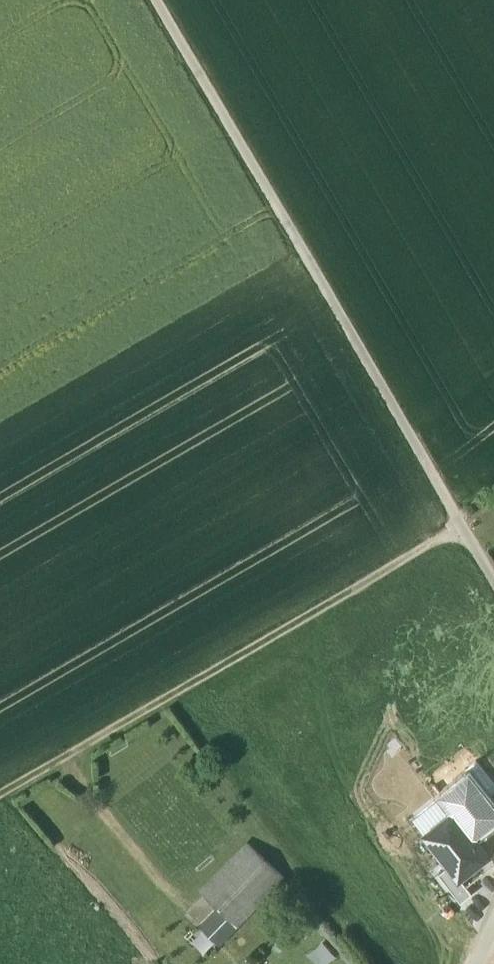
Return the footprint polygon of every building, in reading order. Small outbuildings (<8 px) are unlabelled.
[(487,797),(491,794),(493,792),(493,785),(479,765),(468,774),(487,797)] [(454,811),(474,836),(475,836),(493,820),(493,798),(491,794),(487,797),(468,774),(441,795),(454,811)] [(425,834),(449,865),(459,878),(489,854),(475,836),(474,836),(454,811),(425,834)] [(246,843),(200,892),(236,926),(283,877),(246,843)] [(439,873),(461,902),(472,894),(459,878),(449,865),(439,873)] [(319,963),(326,963),(337,956),(325,940),(310,952),(319,963)]
